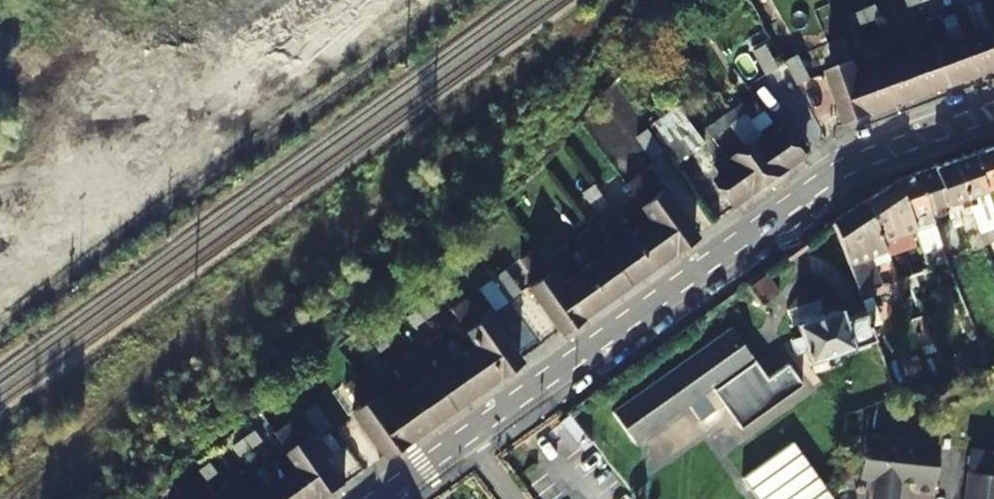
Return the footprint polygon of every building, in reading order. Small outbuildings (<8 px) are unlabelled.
[(993,36),(993,35),(993,21),(990,11),(980,15),(989,38),(993,36)] [(960,49),(966,47),(965,47),(969,45),(961,24),(952,27),(960,49)] [(935,60),(940,58),(939,57),(944,55),(936,33),(926,37),(935,60)] [(966,47),(980,83),(993,78),(993,38),(993,36),(989,38),(969,45),(965,47),(966,47)] [(910,70),(914,68),(920,66),(911,44),(901,48),(910,70)] [(775,54),(789,76),(801,68),(788,47),(775,54)] [(939,57),(940,58),(953,93),(980,83),(966,47),(960,49),(944,55),(939,57)] [(843,80),(836,82),(830,85),(849,134),(872,125),(849,67),(844,53),(834,57),(843,80)] [(883,80),(888,78),(893,76),(884,54),(874,58),(883,80)] [(834,57),(827,59),(836,82),(843,80),(834,57)] [(920,66),(914,68),(928,103),(953,93),(940,58),(935,60),(920,66)] [(869,86),(860,63),(849,67),(872,125),(901,113),(888,78),(883,80),(869,86)] [(893,76),(888,78),(901,113),(928,103),(914,68),(910,70),(893,76)] [(732,124),(749,115),(744,105),(707,124),(726,160),(745,150),(732,124)] [(680,106),(651,124),(676,165),(705,147),(680,106)] [(712,180),(742,214),(806,156),(777,123),(712,180)] [(637,138),(651,158),(664,149),(650,129),(637,138)] [(973,154),(987,191),(993,189),(993,146),(973,154)] [(969,197),(976,194),(987,191),(973,154),(955,160),(969,197)] [(915,175),(928,211),(933,209),(943,206),(961,199),(969,197),(955,160),(915,175)] [(915,175),(897,182),(914,228),(916,232),(923,252),(932,248),(936,257),(945,254),(928,211),(915,175)] [(868,202),(883,244),(916,232),(914,228),(897,182),(868,202)] [(677,254),(695,240),(662,193),(649,219),(677,254)] [(972,206),(978,204),(976,194),(969,197),(972,206)] [(969,197),(961,199),(964,209),(972,206),(969,197)] [(861,298),(883,289),(873,260),(887,254),(883,244),(868,202),(834,225),(861,298)] [(943,206),(933,209),(935,216),(945,212),(943,206)] [(653,271),(677,254),(649,219),(625,237),(653,271)] [(625,237),(604,247),(629,289),(653,271),(625,237)] [(606,305),(629,289),(604,247),(580,266),(586,274),(606,305)] [(930,270),(926,258),(893,269),(898,282),(905,280),(930,270)] [(581,322),(606,305),(586,274),(572,283),(564,272),(550,277),(581,322)] [(779,293),(766,275),(748,288),(760,306),(779,293)] [(562,336),(581,322),(550,277),(531,290),(562,336)] [(519,289),(506,294),(512,303),(523,295),(519,289)] [(498,314),(511,305),(505,294),(490,300),(489,300),(498,314)] [(475,306),(458,312),(482,346),(502,375),(522,362),(492,319),(487,323),(475,306)] [(804,340),(808,352),(812,364),(877,342),(868,318),(850,325),(846,315),(801,330),(804,340)] [(636,449),(688,411),(700,426),(715,415),(703,399),(711,393),(723,409),(742,433),(802,388),(787,368),(767,383),(730,333),(614,420),(624,433),(636,449)] [(502,375),(482,346),(469,355),(454,334),(441,342),(457,364),(478,392),(502,375)] [(797,356),(808,352),(804,340),(793,343),(797,356)] [(478,392),(457,364),(445,372),(429,351),(418,358),(433,380),(453,409),(478,392)] [(430,425),(453,409),(433,380),(421,389),(406,367),(394,375),(410,397),(430,425)] [(369,392),(358,377),(345,387),(361,410),(356,414),(385,456),(405,442),(369,392)] [(405,442),(430,425),(410,397),(397,405),(381,384),(369,392),(405,442)] [(330,429),(314,407),(303,416),(319,437),(330,429)] [(592,448),(568,417),(548,430),(574,461),(592,448)] [(302,471),(322,498),(326,498),(344,486),(314,443),(307,448),(289,424),(274,435),(302,471)] [(941,446),(866,438),(863,478),(877,479),(876,498),(901,498),(902,482),(917,483),(917,491),(936,493),(941,446)] [(787,451),(735,484),(744,498),(817,498),(787,451)] [(302,471),(291,480),(274,457),(262,465),(279,488),(287,498),(322,498),(302,471)] [(971,471),(968,498),(993,498),(993,473),(971,471)] [(279,488),(266,497),(250,475),(239,484),(251,498),(287,498),(279,488)]
